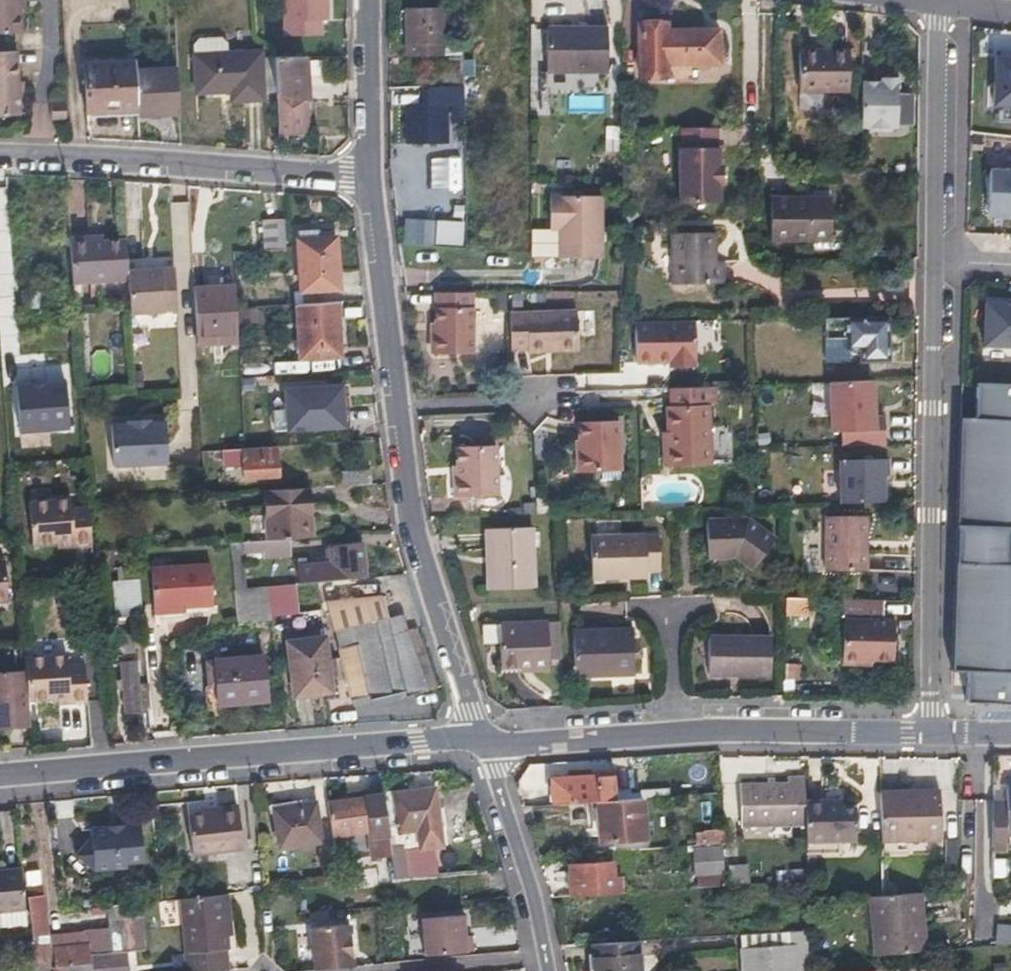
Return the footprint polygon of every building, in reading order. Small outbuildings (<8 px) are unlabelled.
[(19,36),(18,10),(22,10),(21,0),(0,0),(0,36),(19,36)] [(283,35),(319,34),(319,19),(326,19),(325,0),(283,0),(283,35)] [(409,51),(424,50),(439,50),(438,40),(441,40),(441,5),(405,6),(406,40),(409,40),(409,51)] [(648,75),(651,21),(634,21),(634,74),(648,75)] [(662,21),(651,21),(648,75),(662,75),(663,62),(690,62),(693,62),(717,62),(717,29),(662,29),(662,21)] [(549,26),(549,47),(549,69),(609,67),(609,25),(549,26)] [(194,46),(196,93),(231,92),(231,101),(264,100),(264,91),(262,61),(261,53),(228,54),(228,45),(223,40),(199,41),(194,46)] [(848,91),(848,71),(848,52),(799,51),(799,90),(848,91)] [(15,114),(14,52),(0,52),(0,114),(15,114)] [(993,53),(991,104),(1010,105),(1010,53),(993,53)] [(277,94),(306,99),(308,100),(305,56),(274,56),(275,60),(277,90),(277,94)] [(463,80),(462,69),(462,57),(439,57),(439,71),(439,82),(443,82),(443,97),(463,97),(463,80)] [(275,60),(262,61),(264,91),(277,90),(275,60)] [(87,112),(135,110),(133,70),(133,62),(85,65),(87,112)] [(693,80),(693,62),(690,62),(663,62),(662,75),(662,80),(693,80)] [(133,70),(135,110),(136,116),(178,113),(176,69),(133,70)] [(881,81),(861,81),(861,126),(897,126),(897,76),(881,76),(881,81)] [(308,132),(306,99),(277,94),(279,132),(280,145),(286,144),(286,133),(308,132)] [(408,106),(408,124),(409,141),(444,140),(443,104),(408,106)] [(66,106),(58,107),(50,107),(51,123),(67,121),(66,106)] [(718,148),(679,149),(680,204),(719,204),(719,182),(721,182),(721,167),(718,167),(718,148)] [(460,159),(449,159),(450,192),(461,192),(460,159)] [(991,166),(989,212),(1010,213),(1010,167),(991,166)] [(550,190),(551,206),(551,222),(560,223),(561,250),(591,249),(589,189),(550,190)] [(829,204),(811,204),(793,204),(792,201),(771,200),(771,240),(829,240),(829,204)] [(286,249),(285,232),(284,215),(262,216),(264,250),(286,249)] [(462,244),(463,220),(411,217),(410,241),(462,244)] [(551,250),(561,250),(560,223),(551,222),(551,250)] [(320,227),(309,228),(298,228),(303,289),(340,287),(336,237),(321,238),(320,227)] [(669,234),(670,261),(713,260),(713,250),(715,250),(714,233),(669,234)] [(92,239),(72,239),(75,283),(130,281),(129,272),(127,242),(104,243),(92,244),(92,239)] [(713,260),(670,261),(670,286),(724,284),(723,260),(713,260)] [(175,268),(129,272),(130,281),(132,313),(177,310),(175,268)] [(193,291),(195,318),(197,345),(239,342),(237,289),(193,291)] [(474,353),(473,291),(436,291),(437,333),(431,339),(432,349),(435,354),(474,353)] [(986,297),(983,344),(1010,345),(1010,298),(986,297)] [(297,302),(299,330),(301,357),(332,355),(330,301),(297,302)] [(580,310),(512,313),(514,348),(530,347),(530,351),(581,348),(580,310)] [(897,359),(896,315),(832,317),(833,338),(853,337),(853,349),(869,348),(869,360),(897,359)] [(695,363),(693,321),(649,322),(649,328),(634,329),(635,363),(688,360),(688,363),(695,363)] [(873,378),(828,380),(830,431),(839,430),(840,446),(888,444),(886,415),(875,416),(873,378)] [(68,427),(65,379),(15,382),(18,431),(68,427)] [(977,381),(976,416),(959,416),(951,668),(966,669),(965,698),(1010,700),(1010,560),(1009,560),(1010,526),(1010,382),(977,381)] [(286,389),(287,408),(288,428),(343,426),(340,386),(286,389)] [(702,404),(702,388),(702,387),(671,388),(671,405),(666,406),(667,465),(709,464),(707,404),(702,404)] [(113,423),(114,464),(168,462),(166,421),(150,422),(150,419),(129,420),(129,423),(113,423)] [(620,474),(620,424),(580,424),(580,444),(580,455),(575,455),(576,464),(579,474),(620,474)] [(22,432),(22,446),(45,445),(44,431),(22,432)] [(226,491),(225,476),(225,461),(243,460),(244,478),(279,475),(277,446),(203,450),(205,492),(226,491)] [(496,497),(496,447),(457,447),(458,466),(458,480),(452,479),(453,498),(496,497)] [(884,458),(839,459),(840,501),(885,500),(884,458)] [(370,484),(369,477),(369,471),(342,472),(343,485),(370,484)] [(269,539),(288,537),(314,536),(310,487),(265,489),(269,539)] [(72,492),(30,495),(33,538),(58,536),(74,534),(75,539),(93,538),(90,501),(73,502),(72,492)] [(707,558),(721,558),(735,558),(754,570),(774,540),(746,521),(706,523),(707,558)] [(486,565),(486,577),(487,590),(533,588),(531,530),(490,530),(491,564),(486,565)] [(877,531),(835,530),(835,586),(877,588),(877,531)] [(645,579),(645,576),(645,574),(659,573),(658,538),(644,538),(643,535),(590,537),(592,576),(628,575),(629,579),(645,579)] [(290,555),(288,537),(269,539),(242,541),(243,551),(262,550),(262,557),(290,555)] [(94,550),(98,550),(103,549),(102,539),(93,540),(94,550)] [(246,587),(243,551),(242,541),(231,541),(237,619),(271,616),(268,585),(246,587)] [(359,544),(344,545),(329,546),(330,562),(310,563),(311,582),(363,578),(359,544)] [(185,606),(199,605),(213,604),(210,563),(150,567),(153,605),(185,602),(185,606)] [(139,580),(125,581),(112,581),(115,614),(141,612),(139,580)] [(279,584),(268,585),(271,616),(282,614),(279,584)] [(405,694),(428,689),(410,630),(396,633),(387,596),(333,606),(350,699),(371,693),(372,698),(404,690),(405,694)] [(811,618),(812,597),(785,596),(784,617),(811,618)] [(886,601),(845,600),(843,664),(872,665),(872,661),(895,661),(896,621),(885,621),(886,601)] [(154,613),(185,611),(185,606),(185,602),(153,605),(154,613)] [(501,666),(516,666),(532,665),(532,670),(548,670),(547,621),(502,622),(503,639),(500,641),(501,666)] [(410,630),(428,689),(438,686),(419,627),(410,630)] [(574,631),(574,653),(575,675),(635,674),(633,630),(574,631)] [(121,662),(120,662),(118,662),(123,711),(137,710),(136,690),(131,631),(119,632),(121,662)] [(707,635),(707,655),(708,675),(772,675),(771,635),(707,635)] [(287,641),(290,668),(293,695),(329,691),(323,637),(287,641)] [(204,661),(205,671),(206,681),(215,680),(217,703),(265,699),(262,657),(204,661)] [(63,674),(62,664),(20,667),(21,680),(24,708),(40,707),(65,705),(65,711),(83,710),(80,672),(63,674)] [(26,734),(24,708),(21,680),(0,681),(0,736),(26,734)] [(136,690),(137,710),(149,708),(148,689),(136,690)] [(41,713),(65,711),(65,705),(40,707),(41,713)] [(553,804),(596,801),(616,800),(615,773),(577,776),(577,780),(552,782),(553,804)] [(742,826),(806,825),(805,800),(805,778),(791,778),(791,782),(741,784),(742,826)] [(1006,787),(1007,805),(1007,822),(993,822),(993,851),(1008,850),(1008,838),(1010,838),(1010,787),(1006,787)] [(417,829),(418,838),(419,847),(442,845),(437,816),(435,789),(392,794),(398,832),(417,829)] [(942,838),(941,814),(941,791),(915,791),(915,796),(881,796),(881,839),(942,838)] [(389,849),(382,795),(327,802),(331,835),(368,831),(371,856),(371,857),(390,854),(389,849)] [(616,800),(596,801),(598,842),(643,839),(641,798),(616,800)] [(805,800),(806,825),(806,842),(857,841),(856,808),(841,808),(841,800),(805,800)] [(273,809),(276,828),(278,848),(318,842),(312,804),(273,809)] [(204,812),(186,814),(191,854),(240,849),(235,805),(216,807),(217,811),(204,812)] [(1007,805),(993,805),(993,822),(1007,822),(1007,805)] [(90,837),(78,849),(91,861),(92,870),(124,867),(124,862),(141,861),(139,824),(122,826),(120,826),(121,828),(107,829),(107,827),(106,827),(89,828),(90,837)] [(371,856),(368,831),(331,835),(333,846),(333,850),(335,861),(371,856)] [(727,842),(714,843),(701,844),(703,867),(728,864),(727,842)] [(338,885),(335,865),(335,861),(333,850),(333,846),(319,848),(323,886),(338,885)] [(393,879),(399,879),(406,878),(402,847),(389,849),(390,854),(393,879)] [(73,853),(74,854),(92,870),(91,861),(78,849),(73,853)] [(21,869),(21,874),(37,873),(35,856),(20,857),(21,869)] [(991,857),(992,877),(1008,877),(1008,856),(991,857)] [(625,877),(619,877),(613,877),(613,862),(570,865),(572,895),(627,892),(625,877)] [(731,883),(749,882),(749,864),(731,864),(731,883)] [(24,910),(23,889),(21,874),(21,869),(0,871),(0,912),(24,910)] [(44,934),(42,922),(39,887),(39,888),(37,873),(21,874),(23,889),(26,889),(30,938),(26,938),(28,959),(46,957),(45,948),(45,945),(44,934)] [(874,954),(899,952),(924,950),(922,925),(919,926),(917,891),(870,895),(874,954)] [(224,895),(179,899),(188,970),(224,970),(222,949),(226,949),(225,936),(223,921),(228,921),(224,895)] [(124,904),(110,905),(112,926),(84,930),(85,944),(52,947),(54,965),(65,964),(67,970),(92,970),(90,954),(114,952),(113,941),(144,938),(142,919),(141,918),(139,903),(124,904)] [(421,919),(425,956),(474,951),(472,936),(465,937),(463,915),(421,919)] [(232,935),(230,921),(228,921),(223,921),(225,936),(232,935)] [(996,942),(1010,943),(1010,922),(997,921),(996,942)] [(344,968),(339,926),(310,929),(315,970),(318,970),(344,968)] [(798,928),(788,929),(789,943),(741,947),(742,970),(809,970),(808,928),(798,928)] [(44,934),(45,945),(45,948),(52,947),(85,944),(84,930),(44,934)] [(593,967),(594,970),(639,970),(637,939),(591,942),(593,967)]
